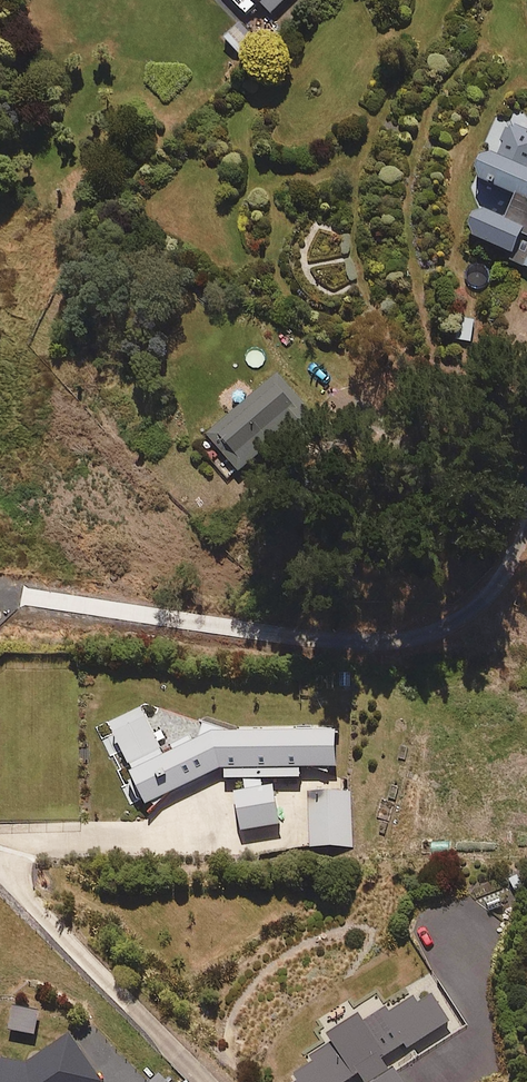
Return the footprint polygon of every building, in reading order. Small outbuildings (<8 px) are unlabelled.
[(291,0),(249,0),(269,21),(291,0)] [(245,57),(257,46),(241,29),(229,40),(245,57)] [(512,126),(497,161),(488,158),(475,190),(518,208),(509,229),(476,215),(467,237),(476,241),(473,248),(526,270),(525,273),(526,274),(526,132),(512,126)] [(477,322),(459,321),(458,347),(476,348),(477,322)] [(303,427),(316,417),(279,372),(206,434),(236,471),(297,420),(303,427)] [(128,806),(146,798),(148,802),(220,767),(225,766),(225,778),(244,777),(244,789),(236,790),(243,829),(281,822),(274,784),(263,786),(263,778),(301,777),(301,766),(338,766),(337,728),(210,731),(164,751),(160,741),(167,737),(162,727),(157,729),(151,714),(156,712),(151,700),(95,724),(109,756),(114,754),(120,769),(117,770),(123,784),(120,786),(128,806)] [(311,846),(350,846),(350,793),(334,793),(311,793),(311,846)] [(449,1019),(429,988),(392,1011),(388,1004),(366,1018),(361,1010),(328,1031),(333,1039),(310,1053),(313,1058),(295,1070),(299,1076),(290,1081),(341,1081),(361,1070),(367,1080),(363,1081),(406,1081),(387,1052),(405,1041),(408,1045),(449,1019)] [(49,1012),(12,1009),(10,1028),(47,1032),(49,1012)] [(103,1080),(72,1035),(27,1061),(0,1056),(0,1081),(100,1081),(103,1080)] [(161,1071),(150,1081),(173,1081),(161,1071)]
